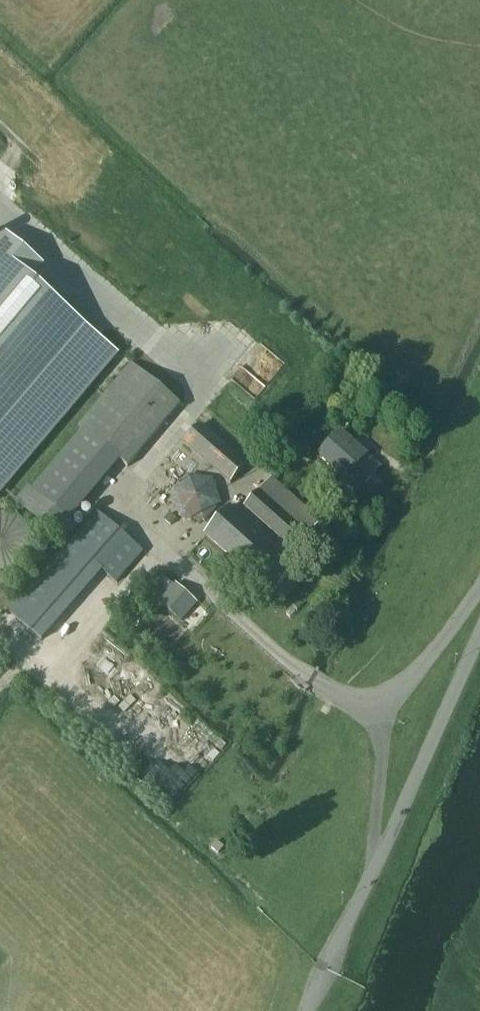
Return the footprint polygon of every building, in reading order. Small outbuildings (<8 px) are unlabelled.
[(0,240),(0,492),(119,352),(87,325),(34,280),(45,266),(6,232),(0,240)] [(128,466),(166,421),(181,403),(132,362),(78,423),(84,429),(33,489),(28,485),(14,501),(64,542),(78,526),(72,520),(121,460),(128,466)] [(231,483),(247,464),(201,424),(185,443),(231,483)] [(368,455),(341,429),(318,455),(345,480),(347,478),(359,489),(381,465),(369,454),(368,455)] [(230,507),(206,534),(273,596),(274,596),(299,567),(282,552),(288,545),(295,551),(310,537),(308,535),(319,522),(308,511),(309,511),(309,510),(308,509),(272,477),(260,490),(245,507),(279,537),(273,544),(230,507)] [(43,544),(42,538),(40,532),(37,527),(33,522),(28,518),(23,515),(17,513),(11,512),(5,512),(0,514),(0,576),(6,577),(12,578),(19,577),(24,574),(30,571),(34,567),(38,562),(41,556),(42,550),(43,544)] [(50,664),(65,646),(63,643),(143,551),(98,512),(2,622),(50,664)] [(163,585),(153,595),(182,623),(199,604),(177,582),(170,590),(163,585)]
